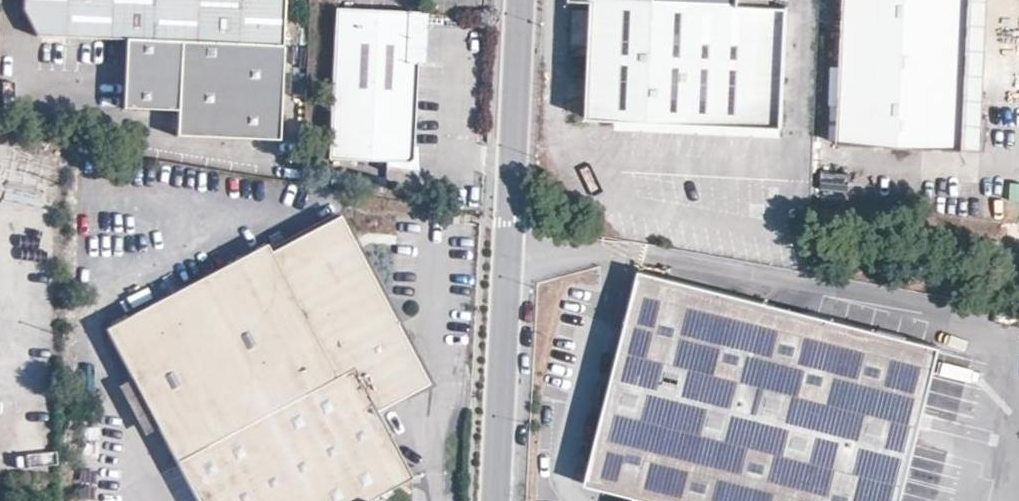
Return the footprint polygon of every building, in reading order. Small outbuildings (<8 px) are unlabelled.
[(24,14),(40,40),(126,46),(126,107),(178,114),(179,137),(280,143),(285,0),(24,0),(24,14)] [(590,113),(739,120),(786,121),(792,7),(765,7),(765,0),(595,0),(590,113)] [(838,142),(963,147),(970,0),(845,0),(838,142)] [(963,147),(980,149),(988,0),(970,0),(963,147)] [(414,12),(338,6),(333,158),(389,161),(414,162),(417,134),(422,62),(412,62),(414,12)] [(432,14),(414,12),(412,62),(422,62),(430,63),(432,14)] [(12,155),(0,152),(0,174),(6,176),(12,155)] [(353,372),(375,414),(427,385),(350,237),(343,220),(277,252),(273,246),(109,331),(135,380),(159,427),(180,466),(353,372)] [(938,343),(636,269),(583,484),(625,494),(633,496),(653,500),(899,500),(938,343)] [(180,466),(197,500),(370,500),(409,480),(375,414),(353,372),(180,466)] [(135,380),(125,386),(149,433),(159,427),(135,380)] [(118,426),(81,421),(80,482),(117,489),(118,426)]
